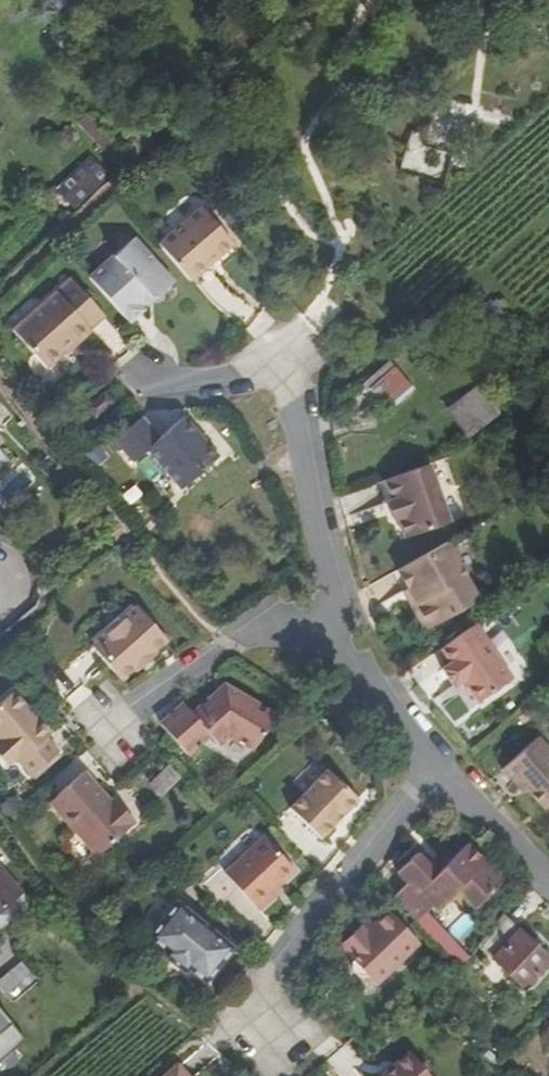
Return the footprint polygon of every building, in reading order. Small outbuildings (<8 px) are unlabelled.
[(202,208),(158,246),(190,282),(191,280),(210,264),(208,262),(213,257),(215,259),(233,245),(202,208)] [(137,306),(142,302),(146,299),(158,298),(172,286),(133,240),(88,279),(127,324),(141,312),(137,306)] [(44,369),(72,344),(74,346),(89,333),(88,331),(103,318),(70,280),(10,331),(44,369)] [(146,299),(142,302),(147,308),(158,298),(146,299)] [(109,351),(123,345),(117,327),(102,333),(109,351)] [(359,417),(378,401),(389,413),(414,391),(390,363),(345,402),(359,417)] [(447,411),(467,438),(498,416),(479,389),(447,411)] [(95,418),(112,403),(105,394),(87,409),(95,418)] [(183,412),(157,431),(145,414),(110,438),(127,463),(146,450),(174,491),(217,461),(183,412)] [(9,453),(0,443),(0,461),(9,453)] [(398,521),(405,541),(449,525),(428,466),(383,483),(390,504),(387,505),(393,522),(398,521)] [(98,527),(107,519),(100,512),(92,519),(98,527)] [(446,543),(396,571),(415,604),(413,612),(421,627),(429,629),(476,602),(458,570),(461,569),(446,543)] [(479,601),(461,569),(458,570),(476,602),(479,601)] [(396,571),(392,573),(413,612),(415,604),(396,571)] [(91,647),(108,666),(121,681),(134,669),(136,671),(155,655),(154,653),(167,641),(137,607),(91,647)] [(513,679),(476,626),(440,650),(450,664),(442,669),(454,687),(463,681),(478,703),(513,679)] [(159,725),(171,738),(186,755),(209,735),(218,745),(228,736),(253,752),(274,717),(224,687),(192,714),(183,704),(159,725)] [(14,692),(12,694),(28,714),(33,714),(14,692)] [(33,714),(28,714),(12,694),(0,704),(0,758),(8,767),(16,760),(31,778),(59,753),(47,738),(51,734),(33,714)] [(545,810),(548,807),(548,749),(540,738),(502,770),(515,784),(519,780),(545,810)] [(149,784),(161,796),(176,782),(164,770),(149,784)] [(322,839),(336,824),(332,820),(341,812),(344,815),(359,800),(327,770),(290,810),(322,839)] [(135,823),(120,806),(117,808),(111,802),(84,772),(49,803),(98,859),(135,823)] [(114,799),(111,802),(117,808),(120,806),(114,799)] [(332,820),(336,824),(344,815),(341,812),(332,820)] [(268,895),(278,886),(293,872),(263,838),(223,875),(257,911),(271,898),(268,895)] [(448,896),(451,899),(460,890),(476,907),(504,881),(468,844),(450,861),(436,874),(431,868),(416,853),(397,872),(408,882),(392,898),(416,923),(436,906),(448,896)] [(445,856),(431,868),(436,874),(450,861),(445,856)] [(33,902),(0,866),(0,931),(33,902)] [(281,889),(278,886),(268,895),(271,898),(281,889)] [(448,896),(436,906),(439,909),(451,899),(448,896)] [(148,938),(165,951),(189,970),(206,983),(235,947),(177,901),(148,938)] [(387,913),(374,925),(366,932),(361,927),(341,946),(354,961),(353,962),(352,970),(358,976),(366,977),(368,975),(376,983),(418,944),(387,913)] [(457,942),(474,927),(463,915),(446,930),(457,942)] [(477,948),(523,991),(548,964),(548,962),(502,915),(477,948)] [(366,932),(374,925),(369,919),(361,927),(366,932)] [(185,974),(189,970),(165,951),(162,956),(185,974)] [(22,961),(0,979),(0,988),(17,1008),(43,986),(22,961)] [(0,1061),(8,1069),(19,1060),(12,1051),(26,1041),(0,1010),(0,1061)] [(389,1075),(435,1075),(431,1071),(432,1069),(432,1065),(430,1062),(428,1061),(425,1061),(422,1061),(413,1049),(397,1062),(400,1066),(389,1075)] [(400,1066),(397,1062),(386,1071),(389,1075),(400,1066)]
